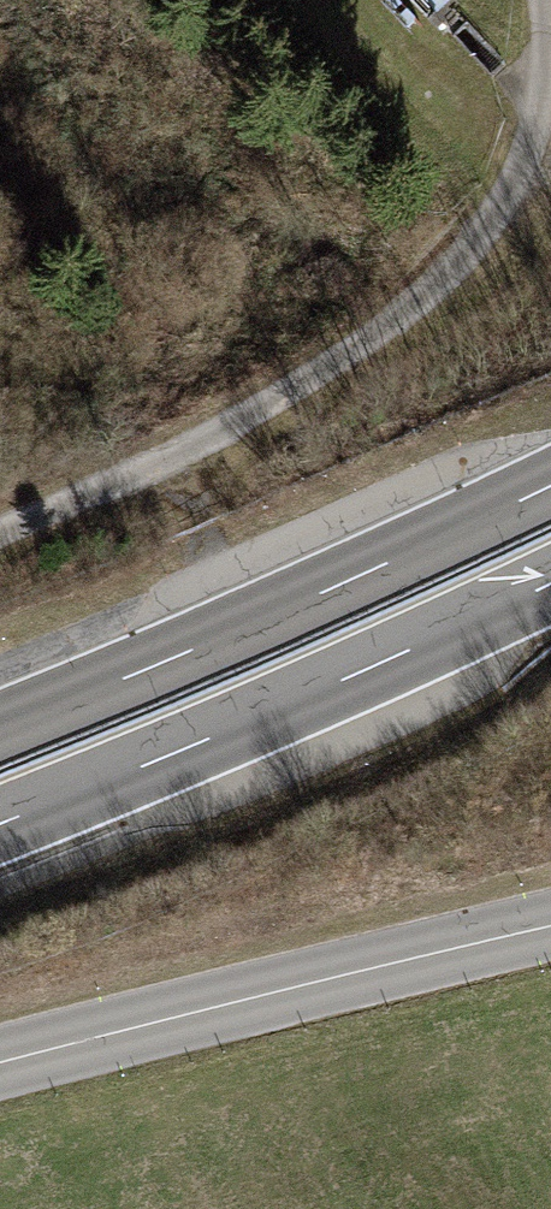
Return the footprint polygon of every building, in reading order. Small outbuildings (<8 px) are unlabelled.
[(427,20),(449,0),(408,0),(427,20)]
